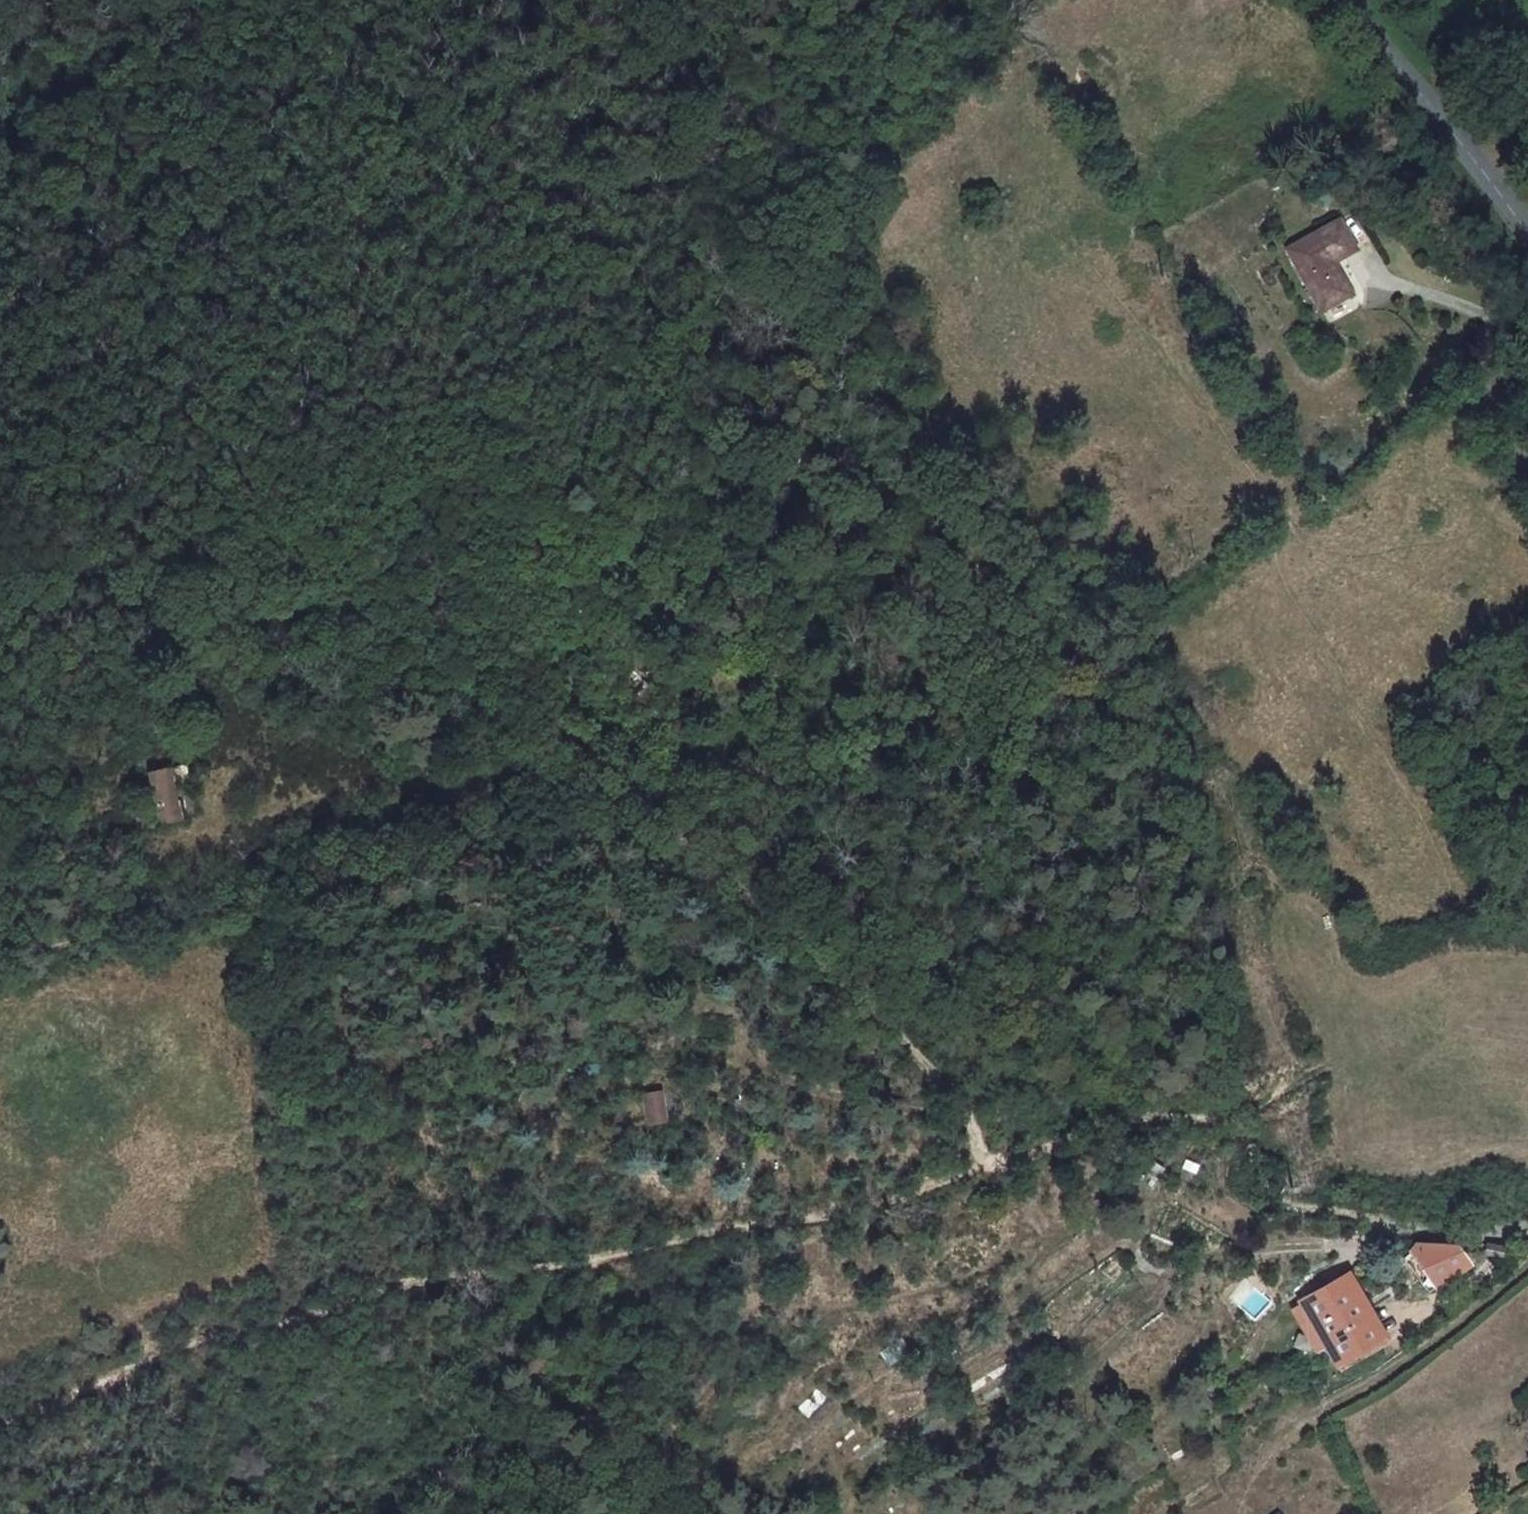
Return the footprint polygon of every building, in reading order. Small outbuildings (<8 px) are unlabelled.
[(1346,216),(1291,247),(1324,304),(1357,288),(1341,257),(1361,245),(1346,216)] [(154,770),(135,777),(154,824),(173,817),(154,770)] [(647,1123),(669,1120),(665,1089),(643,1092),(647,1123)] [(1420,1240),(1404,1252),(1429,1289),(1467,1261),(1456,1247),(1420,1240)] [(1378,1347),(1385,1341),(1363,1310),(1374,1300),(1350,1270),(1301,1305),(1303,1310),(1332,1348),(1349,1368),(1378,1347)] [(1332,1348),(1303,1310),(1296,1317),(1324,1354),(1332,1348)]
